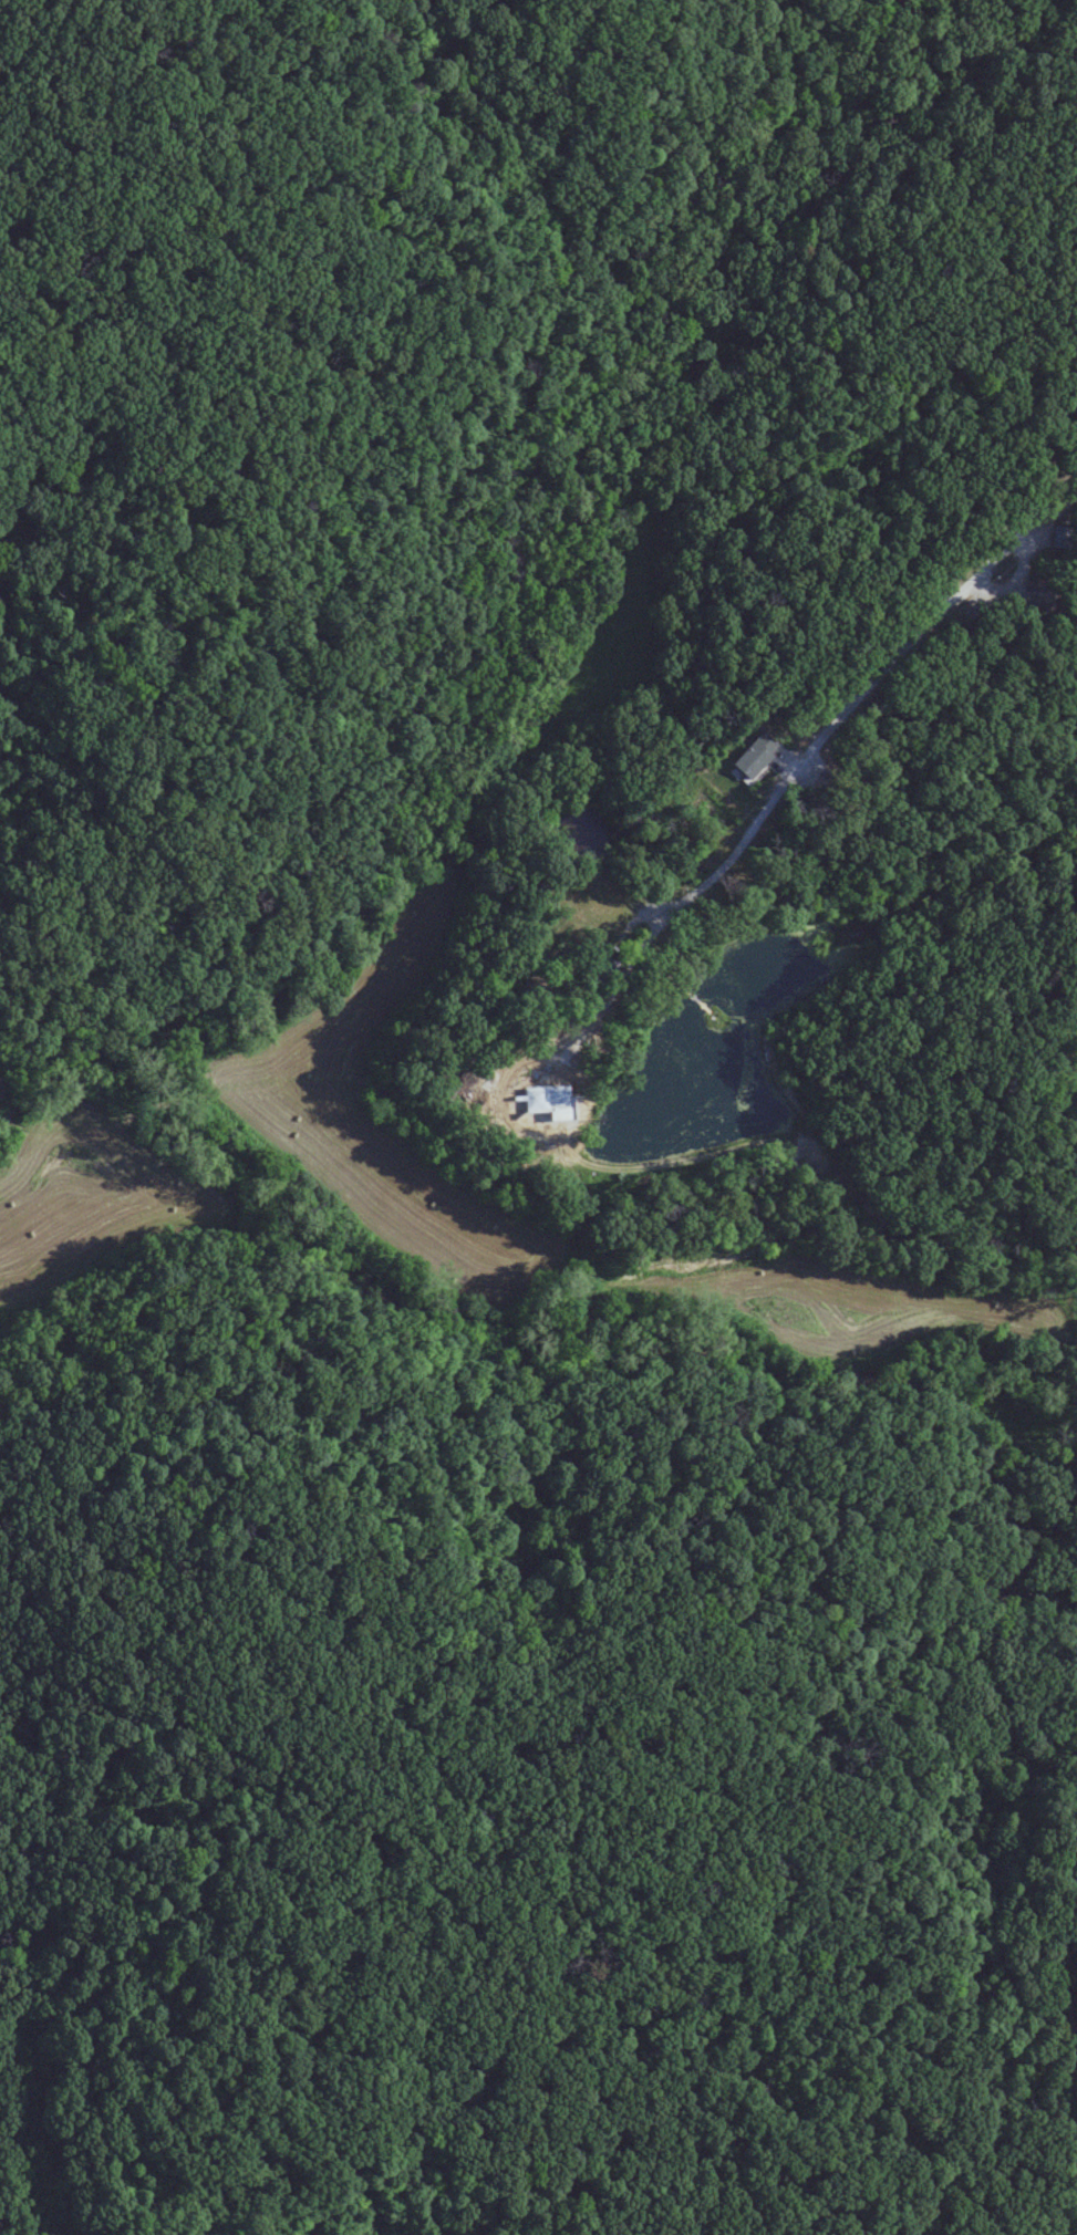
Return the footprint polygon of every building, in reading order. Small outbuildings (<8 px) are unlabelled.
[(779,746),(763,730),(731,763),(747,779),(779,746)] [(545,1110),(545,1120),(569,1118),(568,1085),(523,1087),(524,1111),(545,1110)]
